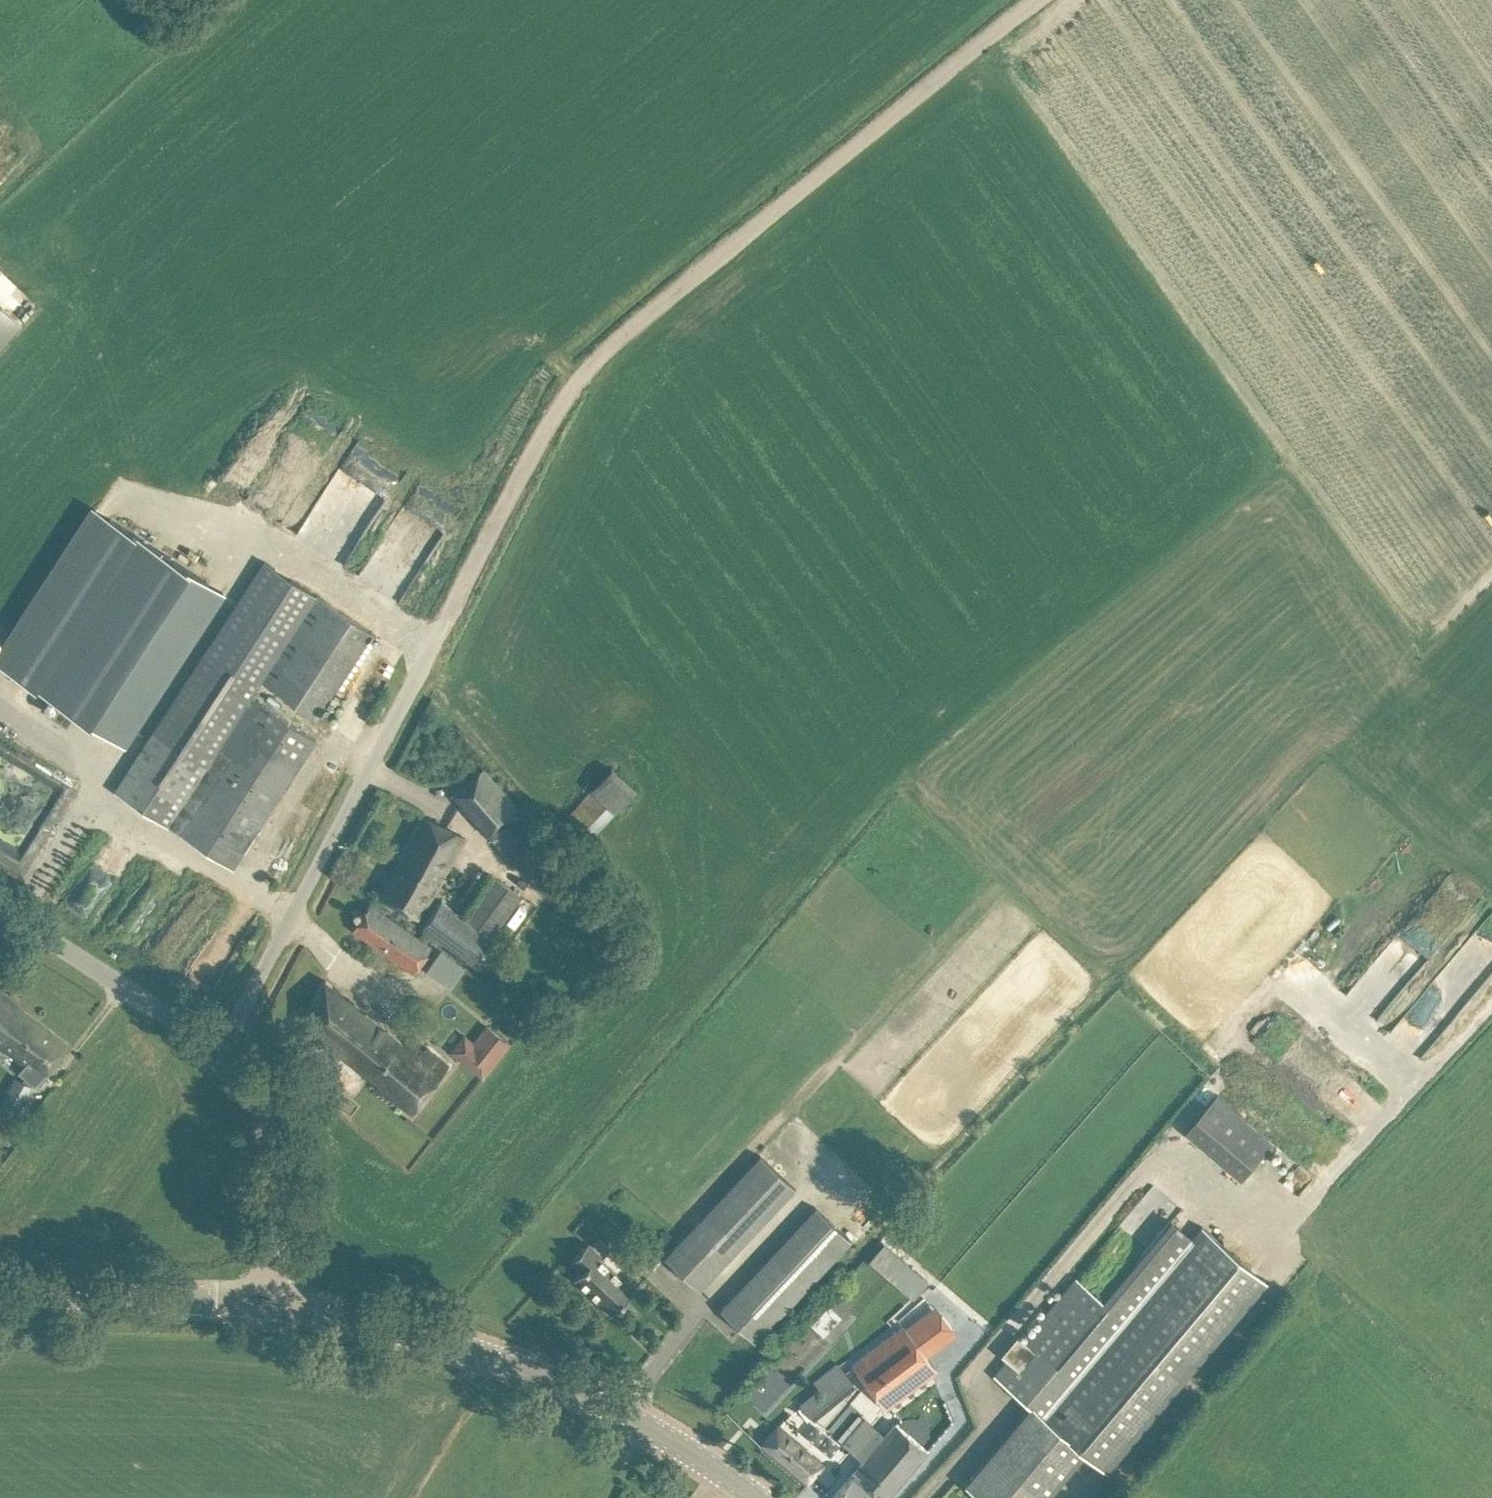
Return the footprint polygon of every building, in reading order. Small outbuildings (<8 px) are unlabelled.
[(21,323),(0,304),(0,346),(21,323)] [(67,726),(76,712),(124,743),(223,591),(95,507),(0,654),(0,662),(61,702),(52,716),(67,726)] [(115,790),(233,866),(316,739),(251,696),(262,680),(317,716),(371,631),(264,560),(115,790)] [(485,765),(454,793),(508,855),(540,827),(485,765)] [(466,837),(425,816),(401,857),(403,858),(382,894),(418,916),(466,837)] [(1450,872),(1444,887),(1475,899),(1481,884),(1450,872)] [(440,899),(422,928),(477,961),(525,895),(492,873),(465,915),(440,899)] [(432,946),(370,903),(353,928),(414,970),(432,946)] [(450,984),(464,963),(441,947),(427,968),(450,984)] [(408,1046),(325,979),(304,1021),(412,1109),(450,1064),(427,1046),(424,1050),(412,1041),(408,1046)] [(67,1044),(0,992),(0,1044),(32,1068),(22,1080),(16,1077),(0,1106),(0,1111),(13,1119),(32,1085),(30,1084),(33,1080),(37,1083),(67,1044)] [(465,1033),(450,1051),(483,1078),(512,1044),(488,1023),(474,1040),(465,1033)] [(1220,1095),(1188,1133),(1243,1180),(1275,1141),(1220,1095)] [(699,1289),(795,1187),(760,1154),(664,1256),(699,1289)] [(720,1308),(755,1341),(851,1239),(816,1206),(720,1308)] [(994,1374),(1030,1405),(965,1483),(984,1497),(1044,1497),(1085,1450),(1104,1467),(1259,1283),(1197,1230),(1179,1252),(1158,1234),(1090,1314),(1063,1291),(1023,1339),(1018,1335),(1001,1354),(1007,1358),(994,1374)] [(588,1242),(571,1260),(581,1269),(575,1276),(598,1298),(597,1300),(611,1313),(634,1288),(615,1270),(622,1263),(608,1250),(601,1257),(599,1255),(601,1254),(588,1242)] [(837,1295),(813,1321),(824,1330),(847,1305),(837,1295)] [(901,1326),(851,1364),(886,1410),(936,1372),(925,1359),(903,1330),(901,1326)] [(774,1364),(791,1381),(811,1360),(794,1343),(774,1364)] [(760,1374),(746,1389),(755,1397),(769,1382),(760,1374)] [(818,1388),(799,1404),(810,1416),(828,1401),(818,1388)] [(833,1497),(886,1497),(928,1449),(894,1421),(831,1496),(833,1497)] [(778,1425),(759,1446),(805,1484),(822,1465),(778,1425)]
